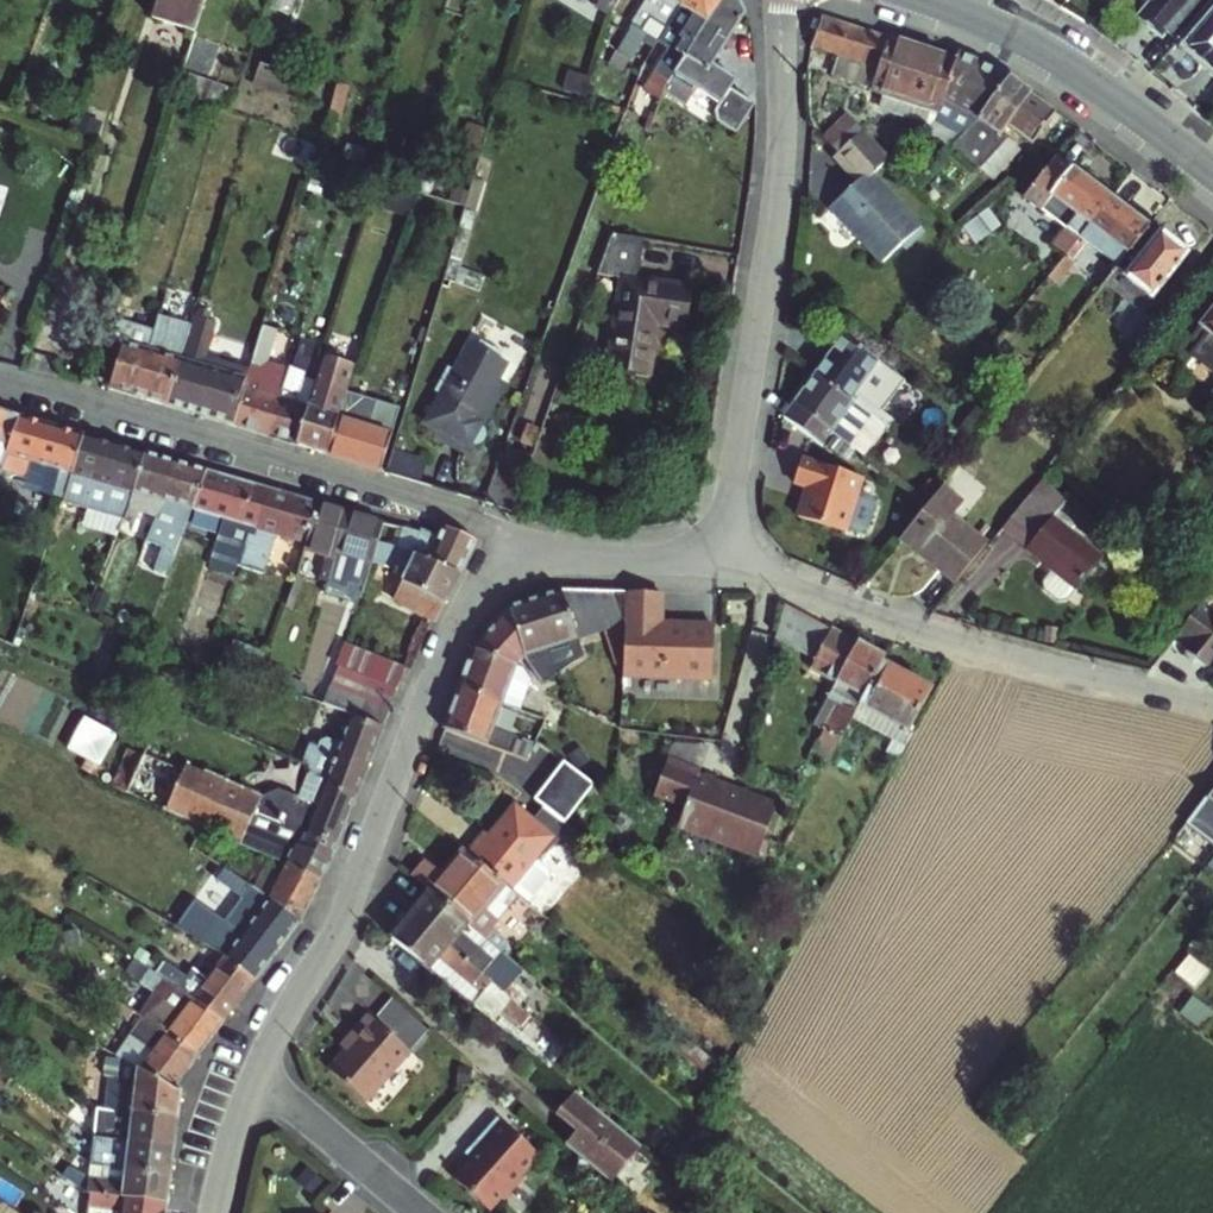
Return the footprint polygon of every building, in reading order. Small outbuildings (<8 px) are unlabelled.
[(192,31),(202,0),(156,0),(150,18),(192,31)] [(618,0),(599,0),(613,9),(618,0)] [(663,28),(681,0),(648,0),(616,52),(628,60),(643,36),(638,33),(647,19),(663,28)] [(663,28),(654,43),(666,50),(655,75),(670,85),(674,77),(722,0),(681,0),(663,28)] [(674,77),(670,85),(668,87),(665,90),(664,91),(663,95),(684,108),(695,90),(720,105),(717,112),(723,125),(738,134),(750,116),(749,98),(732,88),(734,84),(732,77),(713,66),(745,15),(738,0),(722,0),(674,77)] [(1209,0),(1140,0),(1145,4),(1134,16),(1142,23),(1169,46),(1183,30),(1209,0)] [(1183,30),(1190,36),(1212,11),(1212,0),(1209,0),(1183,30)] [(1190,36),(1192,46),(1190,48),(1199,56),(1197,58),(1212,71),(1212,11),(1190,36)] [(811,41),(810,45),(877,70),(888,40),(817,14),(811,41)] [(873,83),(871,89),(936,111),(939,105),(940,102),(955,60),(889,37),(888,40),(877,70),(873,83)] [(955,60),(940,102),(972,116),(969,120),(964,118),(941,142),(952,149),(987,110),(1008,79),(958,52),(955,60)] [(261,59),(251,86),(284,98),(294,72),(261,59)] [(585,75),(568,69),(561,88),(579,94),(585,75)] [(178,74),(173,91),(215,106),(227,110),(233,92),(178,74)] [(590,76),(585,75),(579,94),(584,96),(590,76)] [(1030,144),(1056,114),(1049,109),(1008,79),(987,110),(952,149),(969,160),(995,133),(999,135),(1005,127),(1030,144)] [(848,107),(863,112),(871,89),(873,83),(864,80),(863,84),(857,82),(848,107)] [(337,83),(324,138),(338,142),(352,87),(337,83)] [(758,104),(749,98),(750,116),(754,110),(758,104)] [(487,127),(467,122),(460,151),(479,156),(487,127)] [(923,125),(917,131),(924,134),(928,126),(923,125)] [(969,160),(980,168),(1005,140),(999,135),(995,133),(969,160)] [(869,180),(888,163),(877,152),(861,135),(836,158),(833,161),(854,185),(826,212),(877,270),(898,252),(904,258),(924,240),(869,180)] [(1109,200),(1056,160),(1025,198),(1064,229),(1050,247),(1063,257),(1109,200)] [(1087,247),(1117,271),(1150,231),(1109,200),(1063,257),(1050,273),(1059,281),(1078,258),(1087,247)] [(1185,258),(1150,231),(1117,271),(1114,276),(1120,280),(1123,276),(1154,300),(1185,258)] [(638,280),(642,241),(611,236),(596,279),(618,281),(606,371),(648,377),(656,325),(685,328),(691,287),(638,280)] [(1050,273),(1045,280),(1054,287),(1059,281),(1050,273)] [(192,307),(196,294),(182,290),(173,321),(187,325),(192,307)] [(192,414),(230,425),(246,370),(201,357),(212,322),(205,320),(207,312),(201,310),(192,307),(187,325),(177,359),(163,405),(192,414)] [(132,395),(145,350),(153,320),(117,310),(100,369),(112,373),(108,388),(132,395)] [(1121,340),(1140,355),(1158,332),(1162,328),(1142,312),(1121,340)] [(1190,344),(1196,349),(1191,356),(1212,373),(1212,313),(1190,344)] [(173,321),(155,315),(153,320),(145,350),(177,359),(187,325),(173,321)] [(230,425),(267,437),(286,372),(273,368),(272,371),(263,369),(267,357),(275,330),(259,325),(246,370),(230,425)] [(841,336),(813,376),(854,406),(887,430),(891,433),(898,423),(874,404),(857,391),(877,362),(841,336)] [(506,364),(495,358),(469,345),(429,423),(467,447),(481,422),(477,419),(506,364)] [(145,350),(132,395),(163,405),(177,359),(145,350)] [(273,368),(276,359),(267,357),(263,369),(272,371),(273,368)] [(297,445),(329,455),(341,419),(358,369),(322,358),(318,371),(314,384),(297,445)] [(276,359),(273,368),(286,372),(289,363),(276,359)] [(895,374),(877,362),(857,391),(874,404),(895,374)] [(286,372),(292,374),(295,365),(289,363),(286,372)] [(286,372),(267,437),(297,445),(314,384),(303,381),(304,377),(292,374),(286,372)] [(813,376),(782,421),(820,449),(830,437),(847,448),(863,459),(881,437),(887,430),(854,406),(813,376)] [(377,396),(368,426),(398,435),(407,405),(377,396)] [(0,413),(0,480),(9,483),(15,479),(26,482),(31,468),(57,475),(53,490),(49,502),(61,506),(65,494),(83,437),(0,413)] [(368,426),(341,419),(329,455),(386,473),(398,435),(368,426)] [(145,454),(83,437),(65,494),(127,512),(129,507),(133,496),(145,454)] [(504,447),(484,502),(512,510),(532,457),(504,447)] [(157,515),(176,463),(145,454),(133,496),(129,507),(157,515)] [(806,487),(796,516),(843,532),(861,478),(801,458),(792,482),(806,487)] [(173,508),(191,513),(195,502),(207,472),(176,463),(157,515),(153,524),(165,529),(173,508)] [(31,468),(26,482),(53,490),(57,475),(31,468)] [(249,509),(256,486),(207,472),(195,502),(191,513),(223,521),(206,566),(229,572),(233,561),(247,528),(256,530),(260,511),(249,509)] [(1055,514),(1068,499),(1041,477),(1002,525),(1026,544),(1025,546),(1053,568),(1040,584),(1041,590),(1057,603),(1063,603),(1076,586),(1102,554),(1055,514)] [(247,528),(233,561),(251,567),(253,561),(261,564),(271,535),(306,545),(319,504),(256,486),(249,509),(260,511),(256,530),(247,528)] [(962,504),(942,488),(929,504),(901,538),(956,582),(987,544),(952,515),(962,504)] [(329,584),(348,512),(319,504),(306,545),(295,575),(329,584)] [(353,513),(348,512),(329,584),(325,596),(357,604),(370,562),(376,542),(383,522),(353,513)] [(383,522),(376,542),(457,576),(475,539),(443,526),(440,535),(421,529),(420,533),(383,522)] [(1181,553),(1159,536),(1152,546),(1173,563),(1181,553)] [(457,576),(376,542),(370,562),(391,568),(393,566),(407,573),(392,606),(425,619),(435,623),(444,604),(457,576)] [(1178,632),(1185,637),(1181,642),(1188,648),(1195,661),(1207,663),(1212,668),(1212,587),(1178,632)] [(525,661),(535,658),(621,627),(623,592),(561,590),(506,611),(525,661)] [(657,624),(658,593),(623,592),(621,627),(620,675),(711,677),(712,625),(657,624)] [(459,688),(502,706),(519,664),(525,661),(506,611),(473,649),(459,688)] [(882,664),(886,657),(792,614),(776,645),(774,653),(834,684),(826,700),(833,704),(819,730),(821,731),(809,755),(828,765),(852,720),(859,706),(882,664)] [(344,645),(336,670),(397,691),(406,668),(344,645)] [(541,685),(549,678),(535,658),(525,661),(541,685)] [(928,692),(882,664),(859,706),(904,734),(928,692)] [(397,691),(336,670),(330,690),(389,712),(397,691)] [(459,688),(444,729),(487,744),(502,706),(459,688)] [(334,711),(349,717),(382,730),(389,712),(330,690),(325,707),(334,711)] [(526,700),(521,714),(543,722),(555,728),(561,713),(526,700)] [(859,706),(852,720),(891,744),(903,751),(910,738),(904,734),(859,706)] [(334,711),(331,719),(310,778),(323,783),(349,717),(334,711)] [(87,714),(73,749),(111,764),(125,730),(87,714)] [(355,797),(382,730),(349,717),(323,783),(355,797)] [(896,763),(903,751),(891,744),(885,756),(896,763)] [(113,787),(266,861),(269,857),(273,859),(320,882),(330,861),(284,840),(292,821),(270,811),(271,808),(259,803),(261,799),(149,749),(144,761),(130,754),(113,787)] [(700,774),(667,761),(653,801),(686,813),(679,831),(760,861),(779,808),(698,779),(700,774)] [(534,798),(531,802),(540,809),(543,805),(565,822),(571,827),(575,830),(602,796),(592,788),(561,765),(534,798)] [(310,778),(301,800),(314,806),(323,783),(310,778)] [(351,809),(355,797),(323,783),(314,806),(301,800),(298,806),(292,821),(284,840),(330,861),(351,809)] [(264,792),(261,799),(259,803),(271,808),(270,811),(292,821),(298,806),(264,792)] [(1179,836),(1191,847),(1212,818),(1212,792),(1179,836)] [(540,809),(537,812),(565,834),(571,827),(565,822),(543,805),(540,809)] [(479,840),(468,854),(509,889),(518,896),(525,902),(527,904),(548,878),(547,871),(533,859),(534,857),(549,840),(555,845),(565,834),(537,812),(531,821),(513,807),(490,835),(483,843),(479,840)] [(540,862),(579,833),(575,830),(571,827),(565,834),(555,845),(549,840),(534,857),(540,862)] [(486,832),(479,840),(483,843),(490,835),(486,832)] [(432,893),(479,931),(499,947),(512,957),(519,948),(501,933),(525,902),(518,896),(509,889),(468,854),(464,851),(445,877),(426,862),(413,877),(432,893)] [(299,922),(320,882),(273,859),(256,882),(241,875),(236,882),(246,888),(299,922)] [(243,901),(224,927),(238,937),(244,933),(272,956),(299,922),(246,888),(236,882),(221,873),(215,885),(243,901)] [(479,931),(432,893),(412,916),(480,971),(491,958),(471,942),(479,931)] [(238,937),(224,927),(220,925),(218,928),(184,907),(173,928),(195,941),(224,959),(256,978),(272,956),(244,933),(238,937)] [(480,971),(412,916),(393,939),(486,1015),(495,1004),(517,1022),(526,1010),(516,1001),(497,985),(480,971)] [(499,947),(479,931),(471,942),(491,958),(499,947)] [(755,953),(767,938),(761,933),(749,948),(755,953)] [(780,947),(767,938),(755,953),(768,963),(780,947)] [(497,985),(506,973),(516,961),(512,957),(499,947),(491,958),(480,971),(497,985)] [(180,992),(225,1019),(256,978),(224,959),(206,985),(191,975),(185,984),(160,968),(155,976),(180,992)] [(180,992),(155,976),(149,971),(140,985),(158,997),(144,1020),(171,1036),(200,1052),(225,1019),(180,992)] [(497,985),(516,1001),(525,989),(506,973),(497,985)] [(376,1021),(370,1016),(357,1031),(362,1036),(347,1054),(330,1072),(367,1103),(412,1052),(396,1038),(398,1036),(378,1019),(376,1021)] [(342,1049),(347,1054),(362,1036),(357,1031),(342,1049)] [(200,1052),(171,1036),(156,1056),(145,1071),(174,1087),(200,1052)] [(130,1041),(118,1056),(137,1066),(145,1071),(156,1056),(130,1041)] [(113,1053),(103,1047),(100,1075),(111,1077),(113,1053)] [(132,1114),(137,1066),(118,1056),(113,1053),(111,1077),(108,1111),(132,1114)] [(145,1071),(137,1066),(132,1114),(177,1118),(181,1091),(174,1087),(145,1071)] [(578,1129),(567,1143),(612,1182),(643,1144),(576,1089),(557,1111),(578,1129)] [(96,1108),(92,1139),(174,1146),(177,1118),(132,1114),(108,1111),(98,1110),(96,1108)] [(667,1125),(655,1115),(644,1129),(656,1138),(667,1125)] [(543,1154),(502,1119),(481,1144),(487,1149),(461,1179),(472,1189),(470,1192),(480,1200),(482,1198),(496,1209),(506,1196),(511,1200),(529,1179),(525,1176),(543,1154)] [(174,1146),(92,1139),(89,1164),(89,1165),(171,1173),(174,1146)] [(89,1194),(168,1202),(171,1173),(89,1165),(87,1179),(76,1171),(70,1181),(89,1194)] [(168,1202),(89,1194),(75,1192),(74,1207),(83,1208),(120,1212),(166,1212),(168,1202)]
